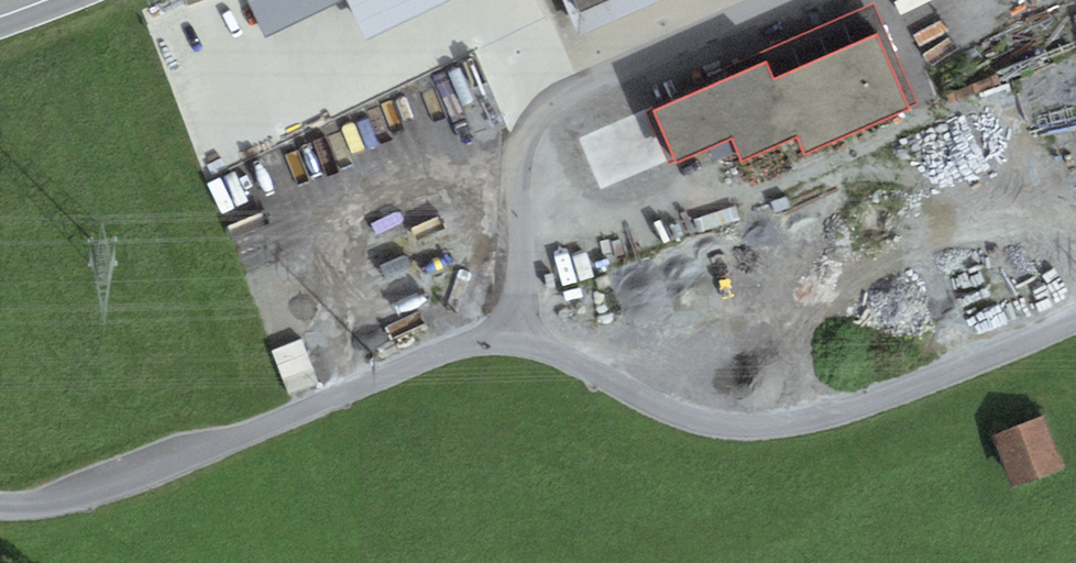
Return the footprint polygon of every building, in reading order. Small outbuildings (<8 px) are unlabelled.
[(264,38),(345,0),(246,0),(264,38)] [(367,40),(453,0),(348,0),(367,40)] [(579,12),(574,0),(561,0),(577,37),(662,0),(606,0),(579,12)] [(579,12),(606,0),(574,0),(579,12)] [(731,78),(654,112),(676,163),(732,139),(743,164),(799,139),(807,157),(910,112),(908,107),(917,103),(874,4),(726,68),(731,78)] [(1042,412),(995,431),(1016,483),(1063,465),(1042,412)]
